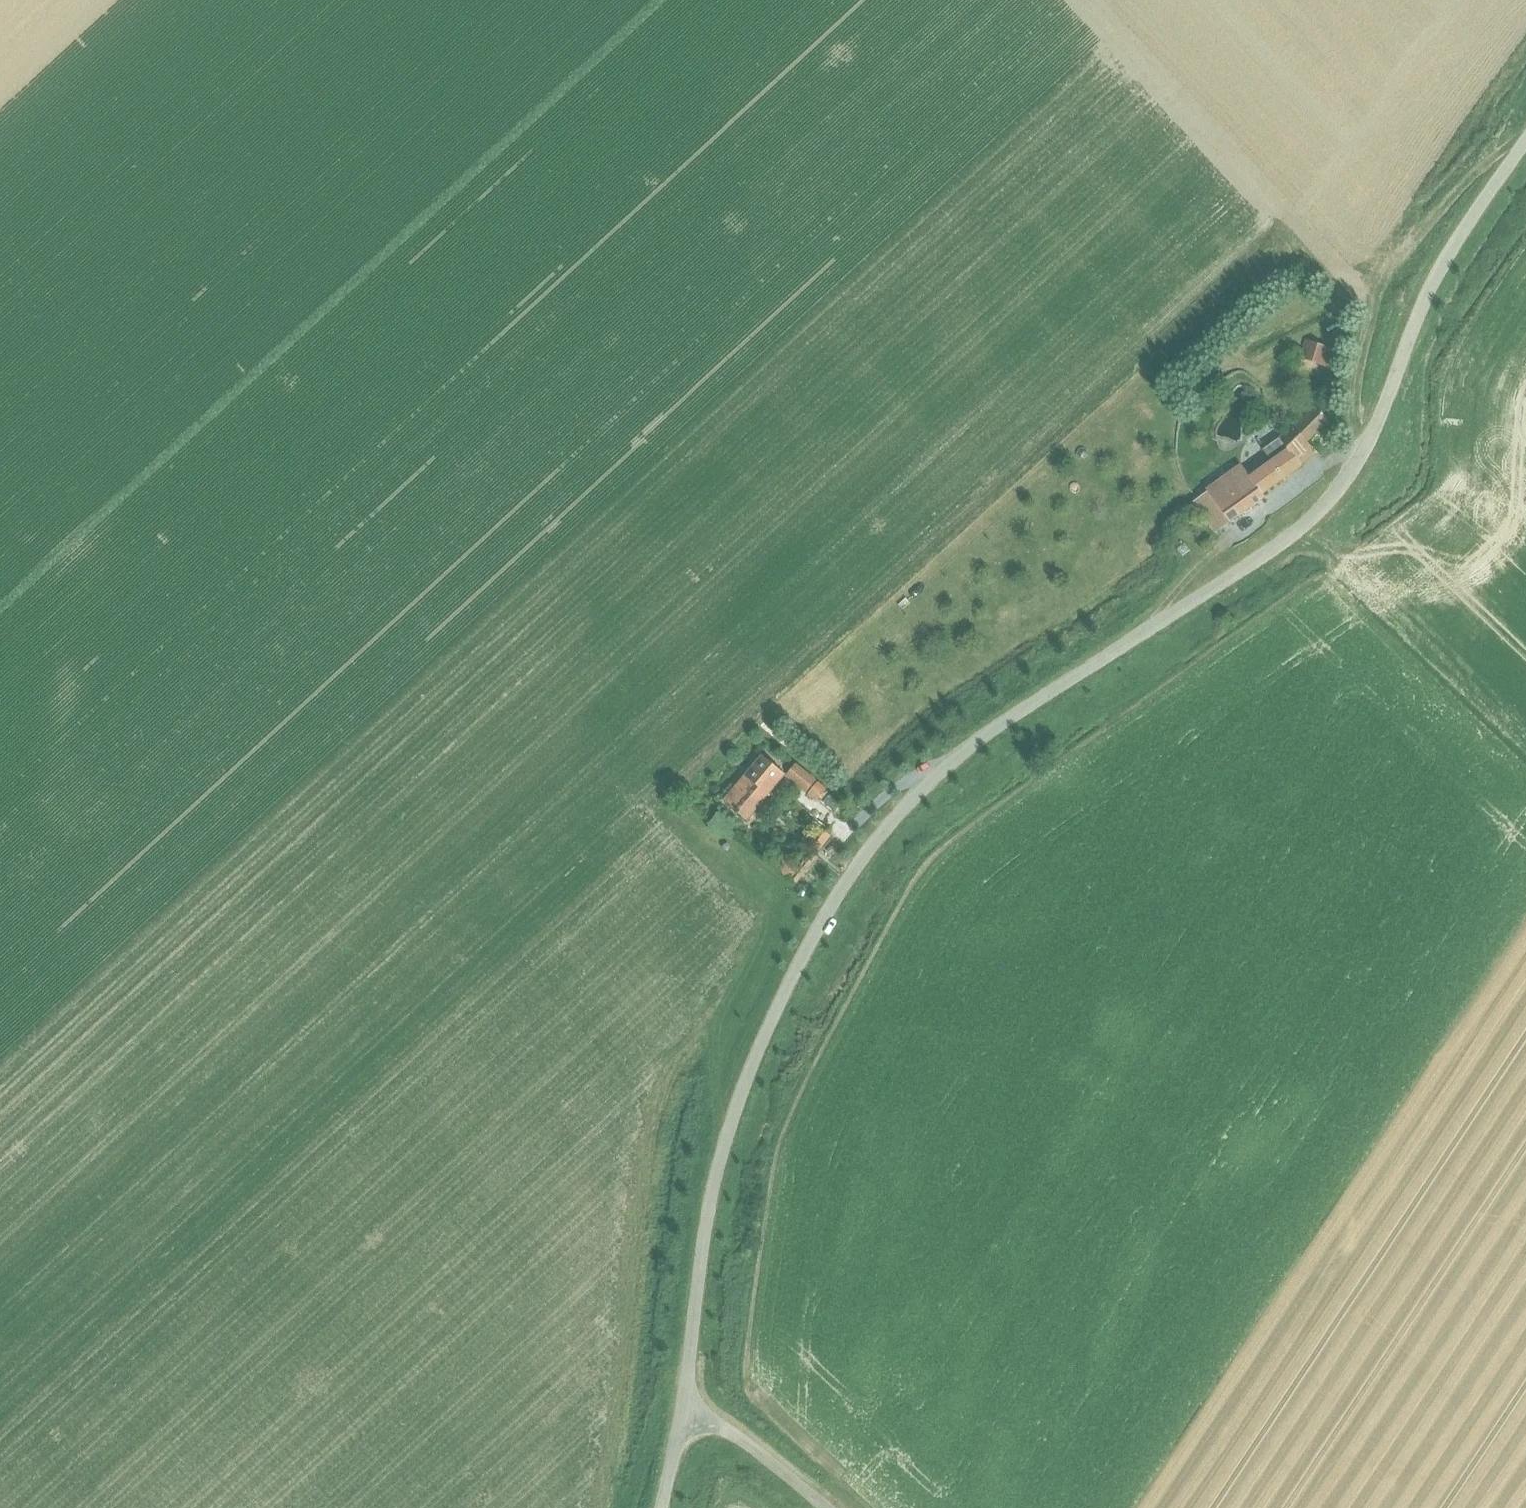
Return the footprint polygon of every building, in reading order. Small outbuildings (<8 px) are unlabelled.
[(1297,459),(1313,447),(1309,440),(1329,420),(1315,407),(1282,440),(1279,437),(1263,449),(1273,463),(1259,473),(1256,469),(1249,475),(1243,468),(1227,479),(1208,493),(1230,523),(1266,497),(1262,493),(1302,465),(1297,459)] [(816,781),(796,765),(786,777),(806,793),(816,781)] [(745,820),(767,795),(744,776),(737,785),(723,801),(745,820)] [(826,790),(818,783),(807,796),(816,802),(826,790)] [(830,793),(824,800),(835,810),(841,803),(830,793)] [(811,845),(817,850),(828,836),(822,832),(811,845)] [(783,878),(799,874),(794,858),(779,862),(783,878)]
